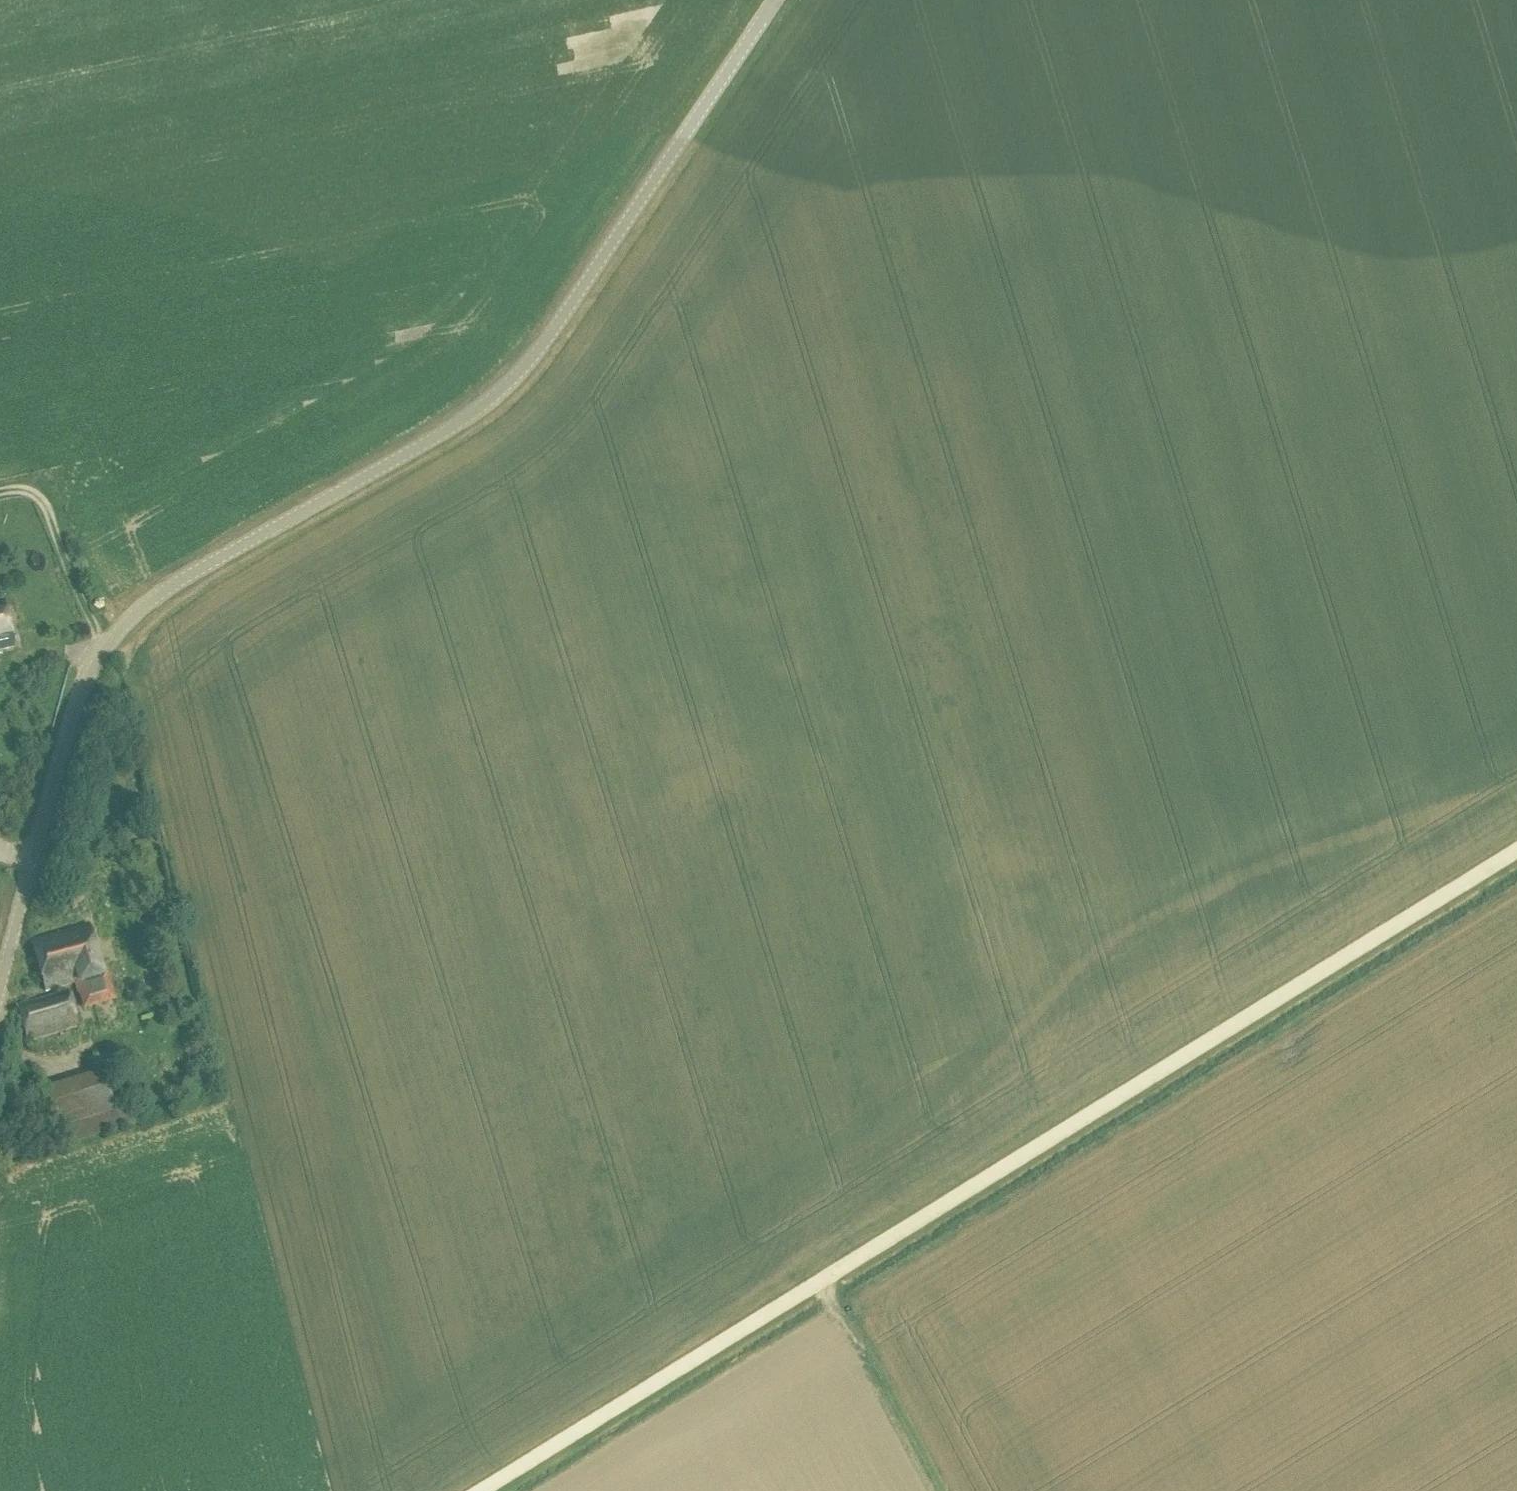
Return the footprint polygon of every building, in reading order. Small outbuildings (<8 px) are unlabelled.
[(14,648),(3,601),(0,602),(0,651),(14,648)] [(32,943),(46,991),(75,983),(78,993),(82,991),(86,1004),(110,997),(89,926),(32,943)] [(15,1007),(25,1043),(76,1027),(66,990),(15,1007)] [(41,1090),(59,1148),(135,1124),(130,1105),(115,1111),(103,1071),(41,1090)]
